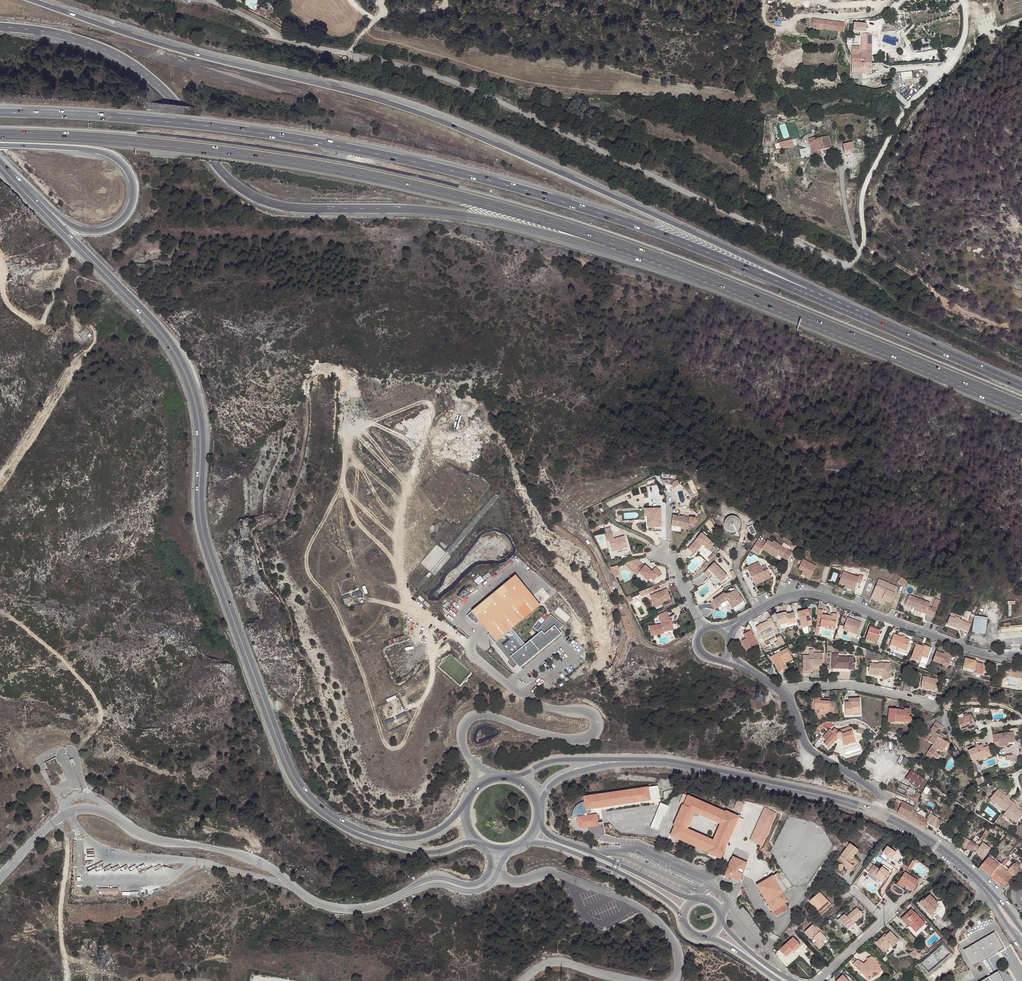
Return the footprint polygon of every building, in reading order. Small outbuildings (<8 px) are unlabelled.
[(845,30),(846,22),(807,17),(806,23),(835,27),(835,30),(839,30),(839,29),(845,30)] [(867,22),(854,21),(853,30),(866,31),(867,22)] [(871,54),(872,33),(862,33),(861,54),(851,53),(851,63),(871,62),(871,54)] [(871,62),(851,63),(851,72),(871,72),(871,62)] [(913,72),(902,72),(902,80),(914,79),(913,72)] [(814,138),(808,139),(812,157),(819,155),(818,151),(820,151),(831,148),(828,136),(815,139),(814,138)] [(780,142),(782,149),(795,146),(794,139),(780,142)] [(852,142),(843,145),(844,151),(854,148),(852,142)] [(647,507),(647,518),(654,518),(654,525),(661,525),(661,506),(647,507)] [(647,518),(647,507),(644,507),(644,523),(652,523),(652,525),(654,525),(654,518),(647,518)] [(690,516),(673,513),(671,524),(681,525),(682,524),(688,525),(688,524),(690,516)] [(730,532),(733,532),(736,531),(738,529),(740,527),(740,524),(740,522),(739,519),(737,517),(735,516),(732,515),(730,515),(727,517),(725,519),(724,521),(724,524),(724,527),(726,529),(728,531),(730,532)] [(698,517),(690,516),(688,524),(694,525),(694,521),(697,521),(698,517)] [(613,531),(605,533),(607,540),(609,539),(612,551),(627,547),(624,535),(614,538),(613,531)] [(700,532),(687,548),(693,553),(701,543),(707,548),(712,542),(700,532)] [(767,538),(761,546),(774,556),(776,553),(778,551),(781,553),(780,556),(785,560),(791,552),(775,541),(774,543),(771,541),(767,538)] [(799,562),(797,566),(806,570),(811,573),(816,564),(802,557),(799,562)] [(758,560),(747,566),(755,581),(770,573),(767,567),(763,570),(758,560)] [(641,561),(634,568),(638,572),(639,570),(648,579),(651,576),(655,572),(652,569),(646,563),(645,564),(641,561)] [(713,561),(702,571),(707,576),(711,571),(714,574),(718,574),(721,578),(726,573),(713,561)] [(615,577),(621,575),(618,565),(612,567),(615,577)] [(656,565),(652,569),(655,572),(658,575),(661,571),(656,565)] [(845,570),(841,582),(847,584),(856,587),(858,582),(862,583),(865,576),(861,574),(860,576),(845,570)] [(711,571),(707,576),(708,577),(711,574),(713,576),(716,576),(720,580),(721,578),(718,574),(714,574),(711,571)] [(770,573),(755,581),(756,583),(771,575),(770,573)] [(908,577),(901,575),(899,581),(907,584),(908,577)] [(516,576),(466,616),(476,624),(479,621),(489,633),(487,635),(509,662),(508,664),(513,668),(518,663),(521,667),(561,634),(558,630),(554,626),(557,622),(551,618),(540,629),(541,631),(524,646),(511,630),(540,605),(532,595),(529,598),(523,590),(526,588),(516,576)] [(879,577),(877,584),(887,588),(890,581),(879,577)] [(887,588),(877,584),(874,594),(888,599),(892,601),(898,585),(890,581),(887,588)] [(667,587),(651,593),(654,603),(661,600),(671,597),(667,587)] [(529,598),(532,595),(526,588),(523,590),(529,598)] [(724,594),(713,601),(718,608),(720,606),(720,605),(725,602),(728,601),(731,600),(735,606),(742,601),(735,590),(733,591),(725,595),(724,594)] [(888,599),(874,594),(872,597),(886,602),(888,599)] [(917,610),(928,614),(932,606),(911,597),(908,605),(917,610)] [(826,606),(821,604),(819,614),(819,615),(822,616),(818,625),(824,627),(825,624),(836,627),(840,612),(834,610),(834,612),(825,609),(826,606)] [(804,620),(805,624),(811,622),(807,608),(798,610),(801,621),(804,620)] [(666,610),(658,613),(661,620),(662,622),(649,624),(651,633),(664,632),(663,630),(673,628),(672,621),(671,621),(670,618),(666,610)] [(782,626),(799,622),(796,611),(787,613),(786,610),(777,613),(779,622),(782,626)] [(762,637),(772,631),(778,628),(771,615),(768,617),(769,619),(756,625),(762,637)] [(954,617),(951,625),(960,629),(961,626),(964,627),(964,629),(972,632),(975,624),(964,620),(965,616),(960,615),(958,619),(954,617)] [(991,618),(979,616),(977,632),(989,634),(991,618)] [(848,617),(844,630),(849,631),(858,634),(862,623),(856,621),(856,620),(848,617)] [(881,631),(876,629),(873,627),(874,624),(871,623),(865,640),(876,644),(881,631)] [(751,650),(759,646),(753,635),(756,633),(753,628),(746,632),(749,637),(745,639),(751,650)] [(773,634),(772,631),(762,637),(763,639),(773,634)] [(890,643),(907,650),(909,644),(908,644),(911,637),(895,631),(890,643)] [(753,635),(759,646),(762,645),(756,633),(753,635)] [(906,653),(907,650),(890,643),(889,646),(906,653)] [(910,657),(918,661),(921,656),(925,657),(929,646),(921,644),(921,645),(915,643),(910,657)] [(786,658),(792,654),(788,646),(771,655),(779,671),(786,667),(784,662),(782,658),(785,656),(786,658)] [(803,668),(810,669),(814,669),(814,663),(823,663),(823,649),(814,649),(810,648),(803,648),(803,668)] [(937,651),(932,662),(941,665),(942,663),(948,666),(952,656),(943,652),(942,654),(937,651)] [(848,668),(848,670),(854,671),(855,667),(853,666),(854,658),(839,657),(839,653),(833,652),(832,667),(848,668)] [(874,666),(872,671),(881,674),(883,680),(893,676),(891,671),(895,669),(891,660),(884,658),(883,660),(872,656),(869,664),(874,666)] [(982,674),(984,669),(983,668),(984,664),(979,662),(979,663),(976,662),(976,660),(966,657),(963,668),(971,671),(982,674)] [(921,685),(934,687),(936,677),(923,675),(921,685)] [(902,689),(909,691),(911,685),(905,683),(902,689)] [(824,711),(834,710),(834,701),(829,700),(819,700),(820,698),(812,698),(812,713),(824,713),(824,711)] [(860,712),(859,701),(848,701),(844,701),(845,713),(860,712)] [(908,725),(909,712),(899,711),(900,710),(888,709),(887,722),(892,723),(892,721),(904,722),(903,725),(903,728),(903,729),(905,730),(907,730),(909,729),(910,727),(909,726),(908,725)] [(961,730),(974,724),(970,714),(956,719),(961,730)] [(939,751),(939,752),(940,752),(947,743),(941,739),(942,738),(939,735),(935,732),(937,729),(941,732),(944,728),(936,721),(930,729),(932,730),(929,734),(931,736),(930,737),(939,751)] [(823,722),(818,725),(816,729),(820,730),(821,727),(821,726),(825,725),(823,722)] [(831,724),(822,733),(825,736),(824,738),(828,743),(840,732),(842,734),(844,739),(855,735),(853,728),(849,729),(847,725),(840,727),(837,724),(834,727),(831,724)] [(976,727),(974,724),(961,730),(962,732),(976,727)] [(997,734),(999,744),(1007,743),(1014,742),(1012,732),(997,734)] [(855,735),(844,739),(845,743),(856,739),(855,735)] [(937,750),(939,752),(939,751),(930,737),(927,741),(931,744),(923,755),(927,758),(929,755),(936,760),(939,756),(935,753),(937,750)] [(947,743),(940,752),(943,754),(949,745),(947,743)] [(986,758),(991,756),(987,747),(983,748),(981,745),(967,750),(972,761),(985,755),(986,758)] [(44,763),(46,768),(57,765),(55,760),(44,763)] [(928,782),(912,770),(906,778),(921,790),(928,782)] [(917,792),(900,782),(896,791),(908,797),(909,796),(910,796),(911,797),(912,795),(915,792),(917,793),(917,792)] [(655,787),(582,801),(582,806),(581,806),(579,807),(577,808),(575,809),(573,811),(572,813),(571,814),(570,817),(570,819),(570,823),(576,822),(579,834),(598,830),(596,818),(584,820),(583,818),(585,818),(584,814),(657,800),(655,787)] [(996,803),(1002,808),(1006,812),(1004,813),(1010,819),(1016,823),(1021,816),(1021,813),(1015,807),(1016,806),(1009,800),(1011,798),(1007,795),(1006,797),(998,790),(990,798),(996,803)] [(920,795),(917,793),(915,796),(914,798),(911,797),(910,796),(908,799),(916,803),(920,795)] [(708,852),(721,858),(739,816),(726,810),(725,812),(687,796),(683,806),(682,805),(673,826),(674,827),(670,836),(708,851),(708,852)] [(897,813),(908,818),(913,809),(914,808),(897,799),(891,809),(897,812),(897,813)] [(766,813),(756,808),(753,816),(763,821),(766,813)] [(724,822),(693,809),(684,831),(715,843),(724,822)] [(913,809),(908,818),(921,825),(924,820),(914,814),(915,812),(913,809)] [(936,817),(930,813),(925,821),(932,825),(936,817)] [(763,821),(753,816),(741,841),(751,846),(763,821)] [(979,840),(980,838),(976,835),(972,841),(963,837),(959,844),(972,852),(974,848),(979,840)] [(1009,855),(1021,840),(1016,838),(999,859),(1003,862),(1009,855)] [(845,840),(843,842),(847,846),(836,860),(841,863),(840,864),(839,865),(839,866),(839,867),(841,868),(842,868),(843,869),(843,868),(844,868),(844,866),(850,870),(854,865),(851,863),(850,861),(852,858),(859,849),(850,842),(849,843),(845,840)] [(979,840),(974,848),(984,856),(990,849),(979,840)] [(1009,855),(1003,862),(1002,863),(1004,866),(1011,857),(1009,855)] [(748,862),(734,856),(732,859),(725,874),(741,880),(748,862)] [(980,867),(991,876),(999,866),(988,857),(980,867)] [(914,858),(908,868),(910,870),(914,864),(916,863),(918,861),(914,858)] [(1004,887),(1021,872),(1014,864),(1007,871),(1009,872),(1000,884),(1004,887)] [(880,870),(873,865),(868,872),(880,881),(881,879),(884,881),(890,873),(881,867),(880,870)] [(999,866),(991,876),(990,876),(1000,884),(1009,872),(1007,871),(1000,865),(999,866)] [(779,905),(785,901),(788,899),(783,890),(787,888),(778,872),(762,881),(760,883),(759,884),(759,886),(759,887),(773,911),(780,907),(779,905)] [(899,881),(906,886),(913,891),(919,882),(905,873),(899,881)] [(809,901),(821,914),(831,904),(820,891),(809,901)] [(934,906),(937,903),(938,902),(931,894),(926,898),(925,897),(920,901),(931,913),(937,908),(934,906)] [(941,908),(939,906),(937,908),(937,909),(932,915),(933,916),(941,908)] [(913,908),(909,912),(912,915),(909,917),(911,920),(909,923),(916,931),(926,923),(913,908)] [(857,909),(849,916),(847,917),(846,915),(845,914),(839,920),(846,927),(851,923),(852,924),(862,915),(857,909)] [(912,915),(909,912),(901,919),(907,924),(909,923),(911,920),(909,917),(912,915)] [(820,930),(821,929),(814,921),(804,931),(811,939),(813,937),(816,940),(814,942),(813,943),(818,949),(820,948),(819,946),(823,943),(822,941),(826,937),(822,932),(820,930)] [(889,944),(891,947),(892,948),(899,941),(890,931),(884,937),(885,938),(883,939),(881,938),(878,941),(876,942),(883,949),(889,944)] [(984,980),(998,980),(995,975),(991,977),(981,961),(1003,948),(994,932),(964,949),(974,965),(979,962),(989,978),(984,980)] [(792,948),(798,943),(793,937),(779,950),(785,957),(793,950),(792,948)] [(916,964),(927,976),(952,954),(941,942),(916,964)] [(800,946),(798,943),(792,948),(793,950),(794,951),(800,946)] [(886,952),(891,947),(889,944),(883,949),(886,952)] [(872,958),(873,957),(869,953),(866,957),(869,960),(867,962),(862,960),(858,958),(854,963),(860,970),(865,973),(866,974),(868,976),(871,977),(872,974),(872,973),(874,971),(878,973),(880,969),(877,965),(878,964),(875,961),(876,960),(872,958)] [(867,979),(871,977),(868,976),(866,974),(865,973),(860,970),(867,979)]
